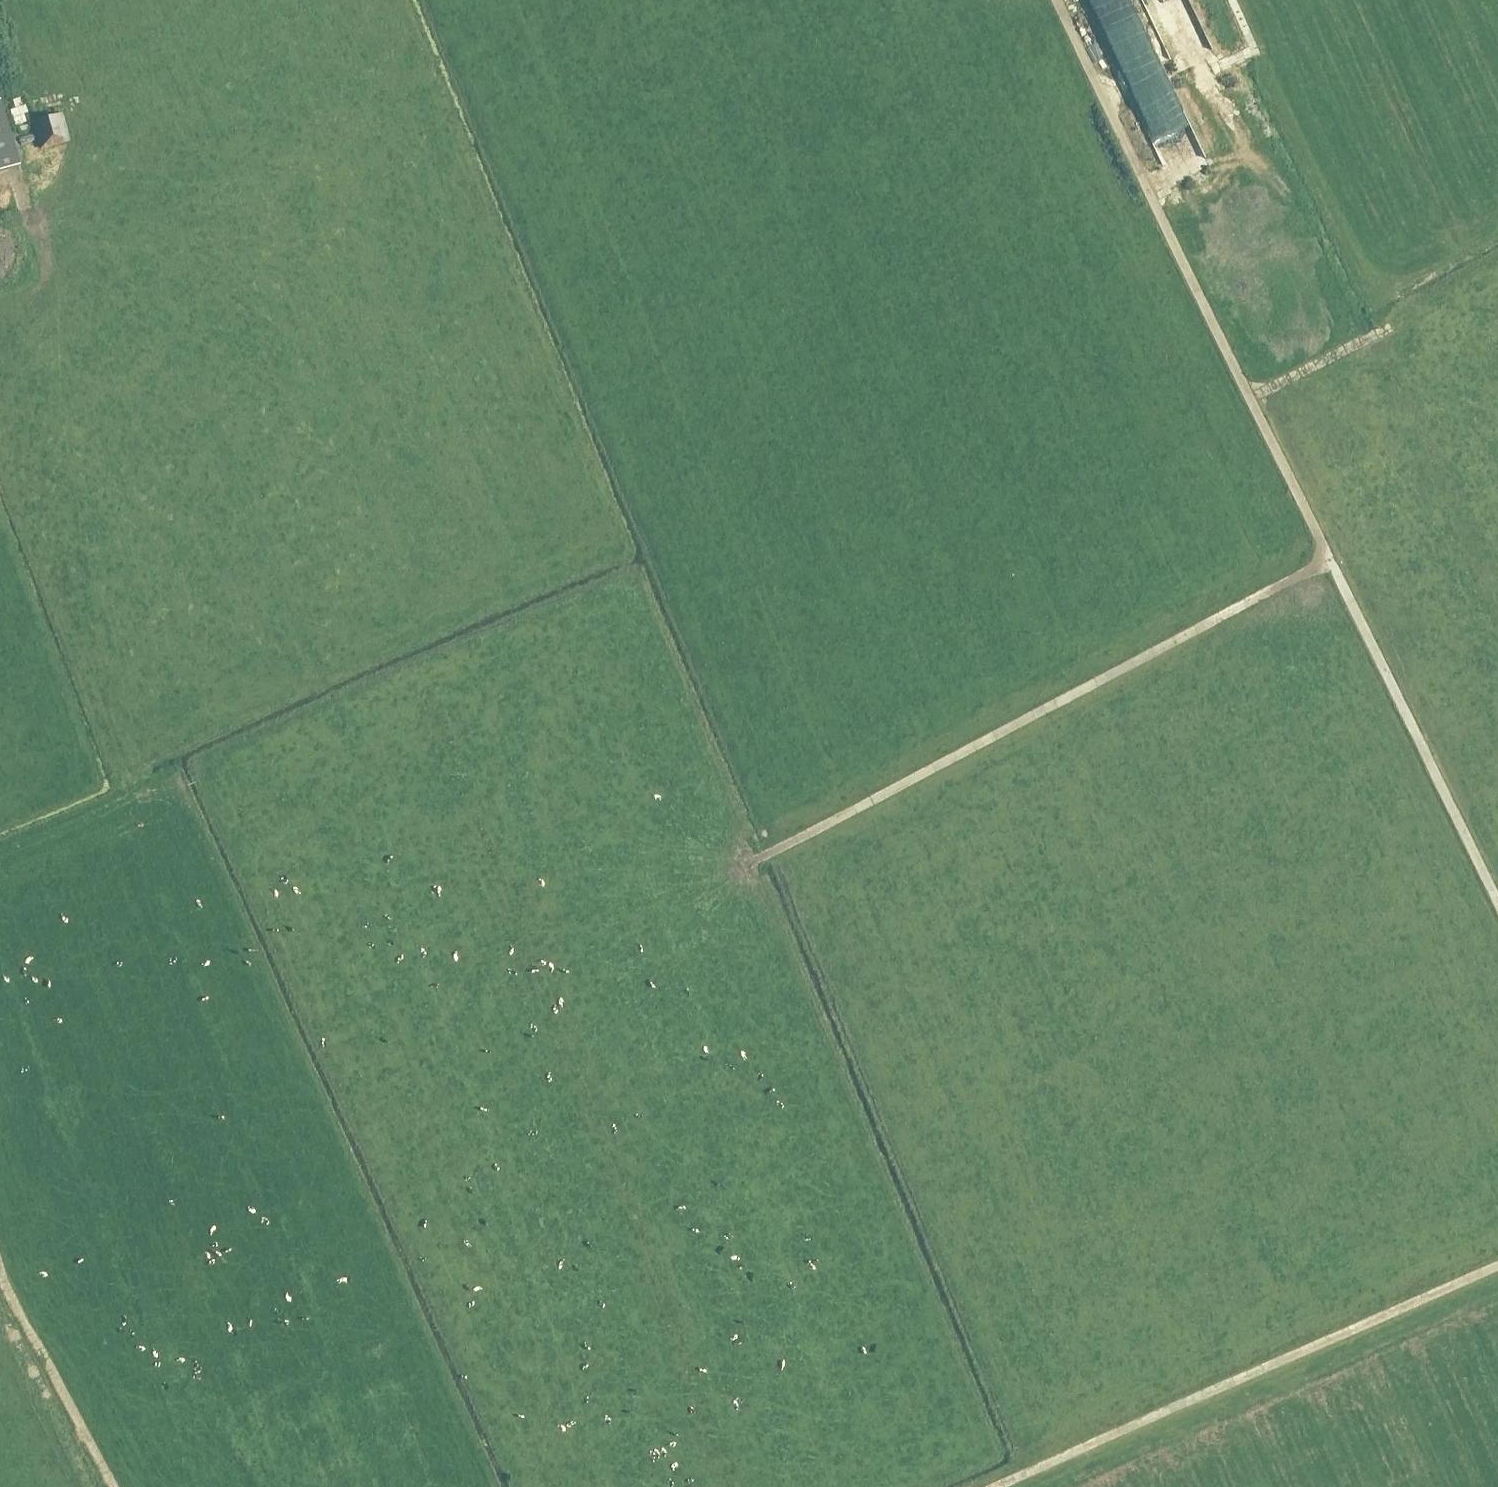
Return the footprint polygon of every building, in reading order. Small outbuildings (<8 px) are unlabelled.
[(1142,84),(1169,75),(1165,63),(1138,71),(1142,84)] [(1164,84),(1133,95),(1154,156),(1192,143),(1178,103),(1172,105),(1164,84)] [(0,104),(0,171),(19,165),(0,104)] [(43,112),(47,135),(73,131),(69,107),(43,112)]
